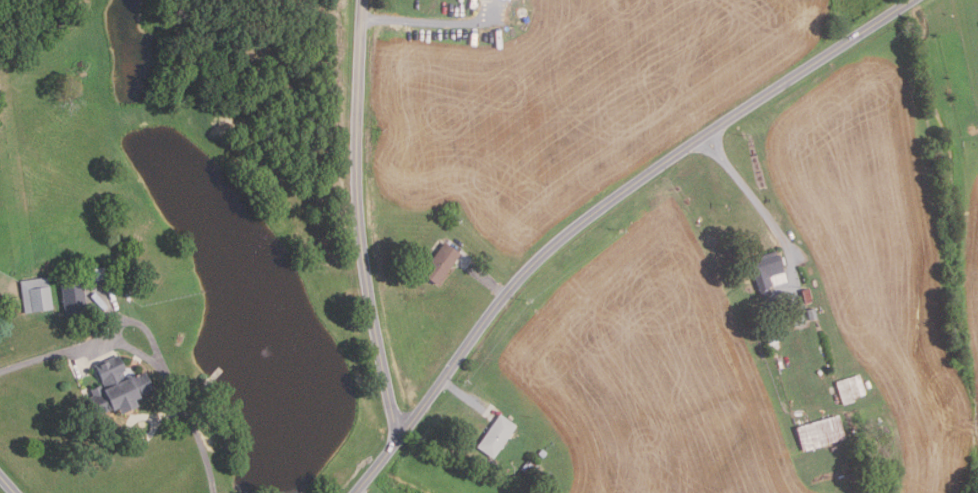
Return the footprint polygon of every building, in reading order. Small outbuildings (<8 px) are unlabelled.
[(436,285),(419,273),(442,242),(458,253),(436,285)] [(756,290),(747,261),(748,260),(748,258),(773,250),(774,255),(776,255),(784,281),(756,290)] [(88,282),(86,271),(107,267),(108,278),(88,282)] [(26,313),(22,281),(49,277),(54,309),(26,313)] [(67,315),(62,284),(83,281),(88,312),(67,315)] [(810,301),(801,303),(798,291),(807,289),(810,301)] [(816,318),(807,320),(804,310),(813,308),(816,318)] [(768,350),(763,331),(772,328),(777,347),(768,350)] [(102,415),(94,399),(98,397),(94,389),(104,385),(107,389),(110,388),(106,379),(105,380),(98,365),(122,354),(130,370),(126,372),(129,380),(148,371),(157,390),(138,399),(141,405),(124,413),(121,406),(102,415)] [(841,405),(835,382),(858,375),(864,395),(852,398),(853,402),(841,405)] [(491,458),(475,447),(498,414),(514,426),(491,458)] [(801,451),(794,428),(835,415),(842,438),(801,451)] [(541,458),(536,453),(541,448),(546,453),(541,458)] [(528,474),(520,468),(529,457),(539,465),(535,471),(532,469),(528,474)]
